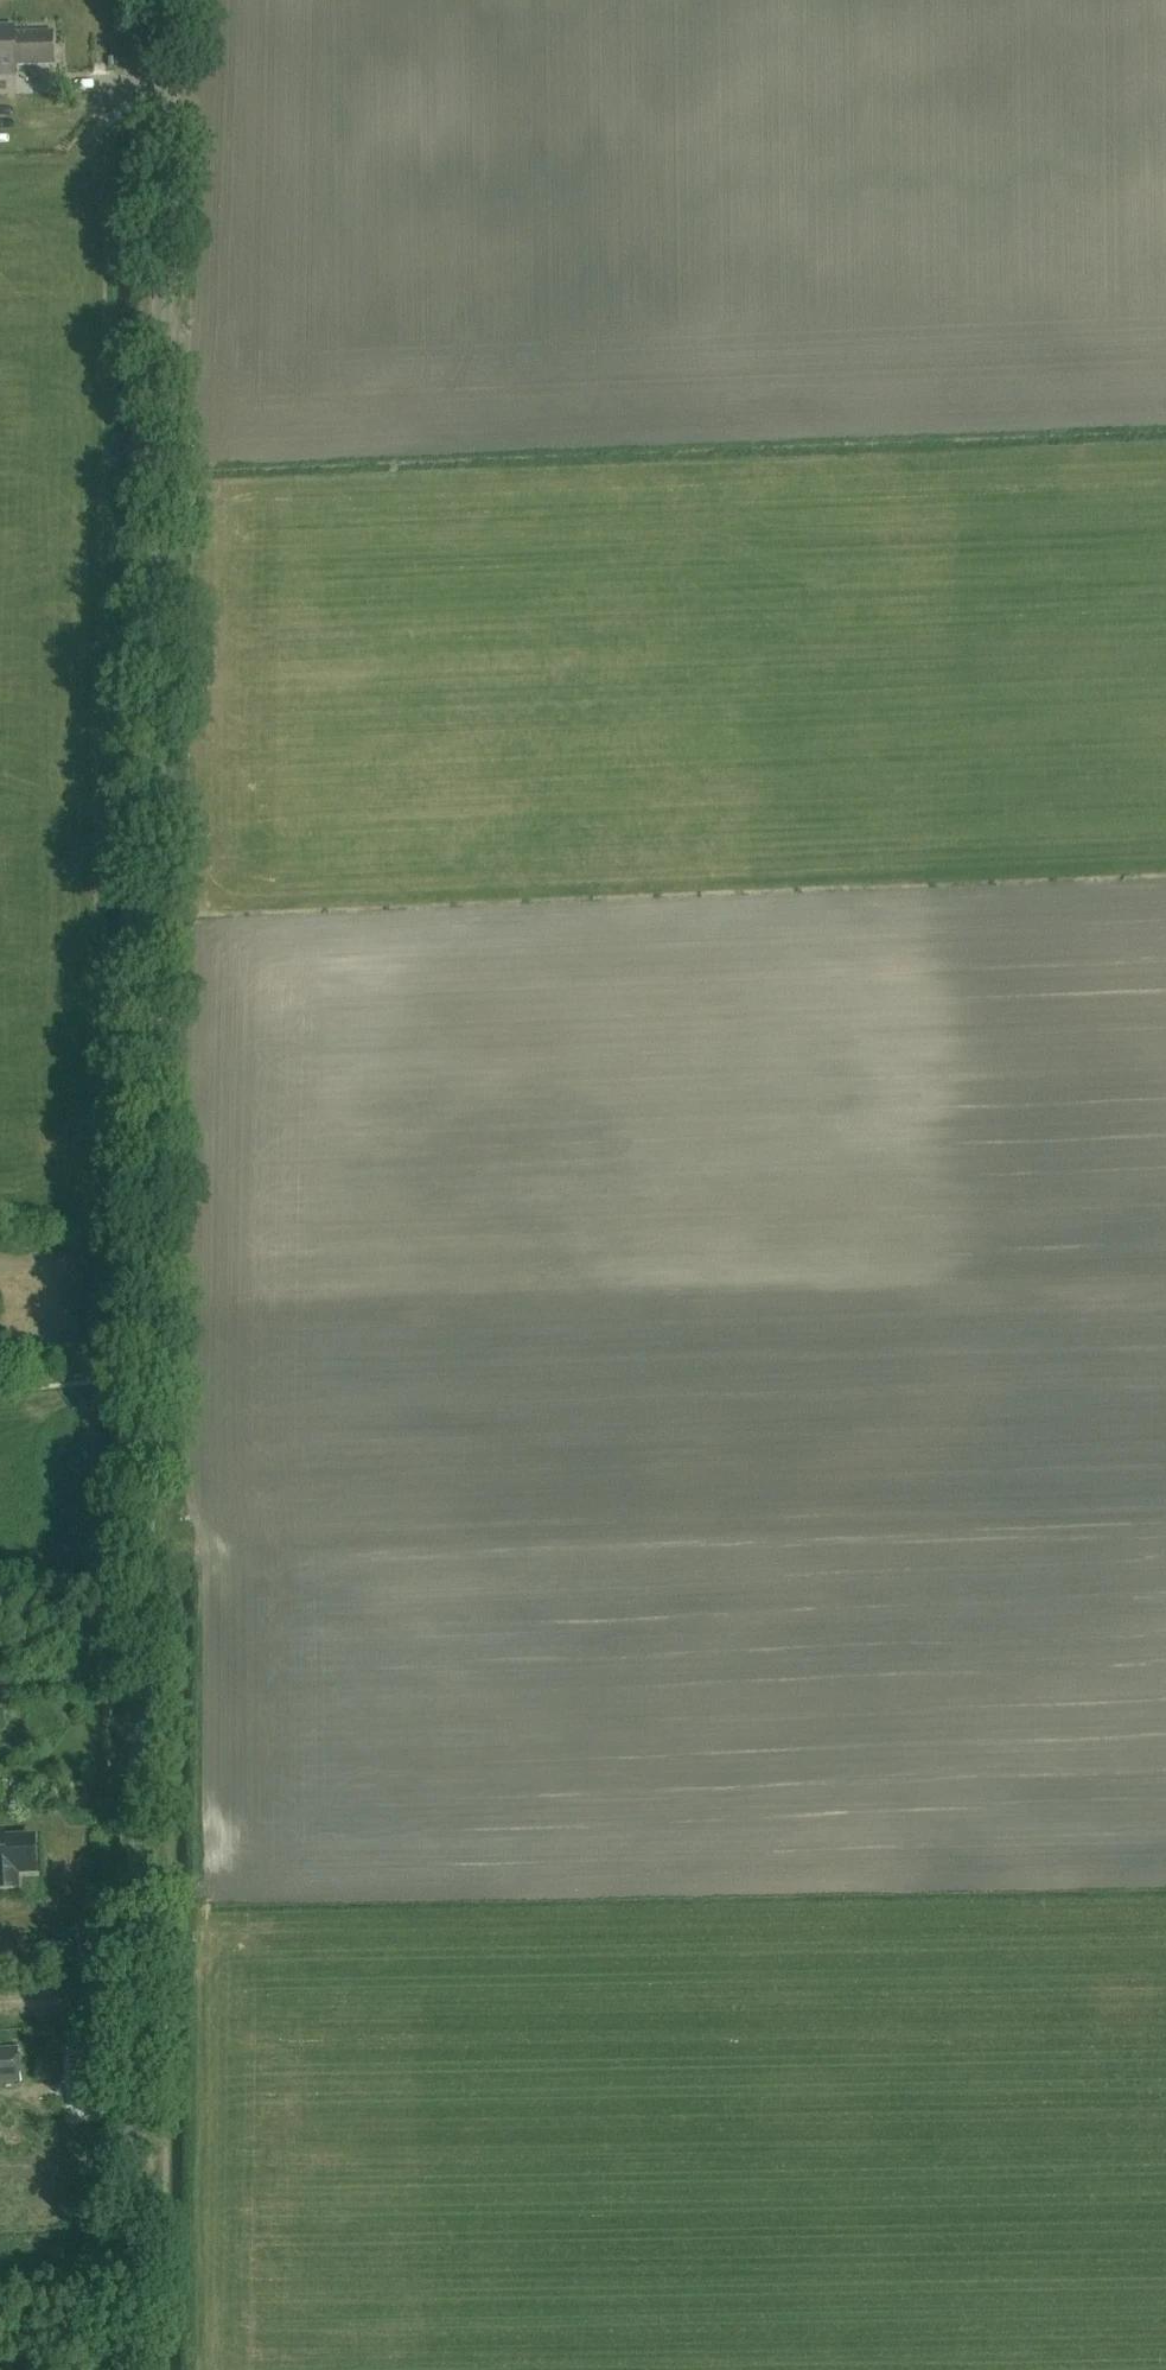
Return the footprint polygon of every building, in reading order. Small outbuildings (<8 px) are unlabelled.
[(14,26),(0,26),(0,76),(16,76),(16,66),(53,65),(52,31),(14,33),(14,26)] [(5,1828),(0,1828),(0,1891),(20,1889),(19,1875),(39,1874),(36,1833),(5,1835),(5,1828)] [(19,2048),(0,2049),(0,2082),(22,2081),(19,2048)]
